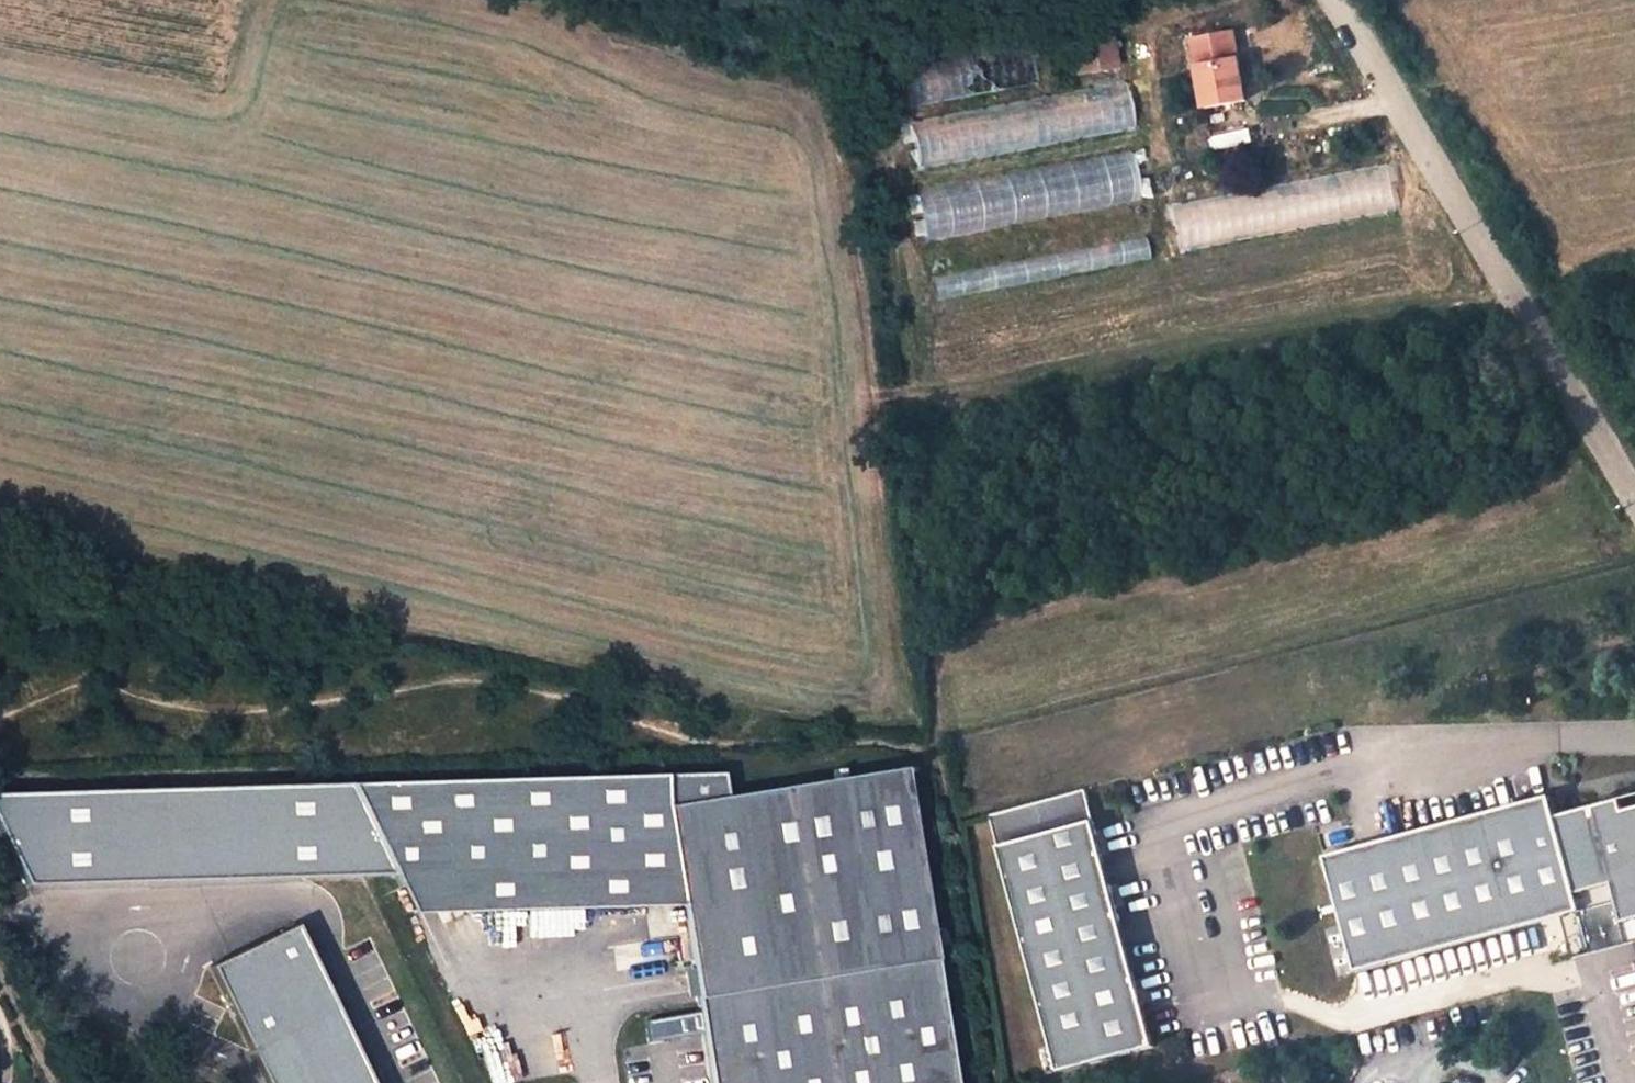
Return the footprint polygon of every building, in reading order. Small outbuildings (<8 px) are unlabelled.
[(1108,30),(1071,38),(1078,75),(1116,68),(1108,30)] [(1233,32),(1203,38),(1208,65),(1199,67),(1207,108),(1247,100),(1233,32)] [(1203,38),(1194,39),(1199,67),(1208,65),(1203,38)] [(1044,45),(898,72),(905,108),(1051,81),(1044,45)] [(1128,81),(908,126),(917,170),(1137,126),(1128,81)] [(1145,152),(915,195),(924,241),(1154,198),(1145,152)] [(1141,237),(933,276),(937,295),(1145,256),(1141,237)] [(908,765),(669,801),(684,905),(712,1082),(956,1082),(908,765)] [(684,905),(669,801),(662,772),(0,790),(0,848),(17,882),(386,871),(405,912),(684,905)] [(993,813),(1014,893),(1110,869),(1089,787),(993,813)] [(1356,966),(1618,898),(1623,914),(1634,911),(1634,808),(1627,810),(1624,798),(1559,815),(1554,794),(1327,853),(1356,966)] [(1014,893),(1058,1064),(1154,1038),(1110,869),(1014,893)] [(298,929),(213,969),(267,1082),(372,1082),(298,929)]
